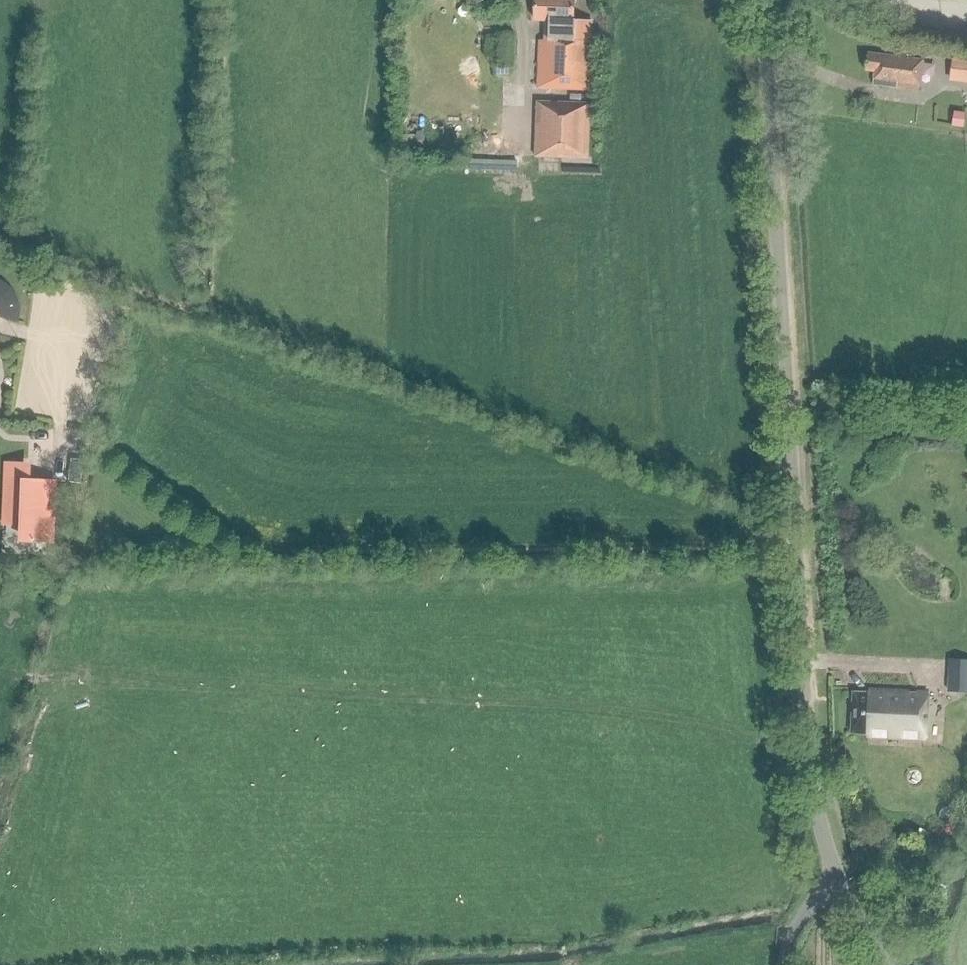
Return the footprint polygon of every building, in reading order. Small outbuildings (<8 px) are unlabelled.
[(589,90),(590,42),(589,42),(589,22),(572,21),(572,0),(534,0),(533,19),(546,20),(545,40),(538,40),(536,88),(589,90)] [(511,68),(512,36),(495,35),(494,67),(511,68)] [(894,56),(867,53),(865,70),(874,71),(872,85),(919,91),(923,60),(912,59),(913,54),(895,52),(894,56)] [(951,56),(948,81),(966,83),(966,58),(951,56)] [(587,158),(589,102),(536,100),(534,156),(587,158)] [(1,297),(6,306),(5,316),(18,320),(20,311),(19,303),(16,295),(12,288),(6,282),(0,279),(0,296),(1,297)] [(71,458),(68,481),(81,483),(84,460),(71,458)] [(11,464),(10,464),(8,520),(25,521),(24,537),(50,538),(52,482),(34,481),(34,485),(28,485),(28,475),(10,474),(11,464)] [(922,669),(946,669),(946,658),(922,658),(922,669)] [(952,660),(950,692),(966,693),(966,661),(952,660)] [(869,691),(869,694),(853,693),(851,732),(866,733),(866,736),(925,739),(928,694),(869,691)]
